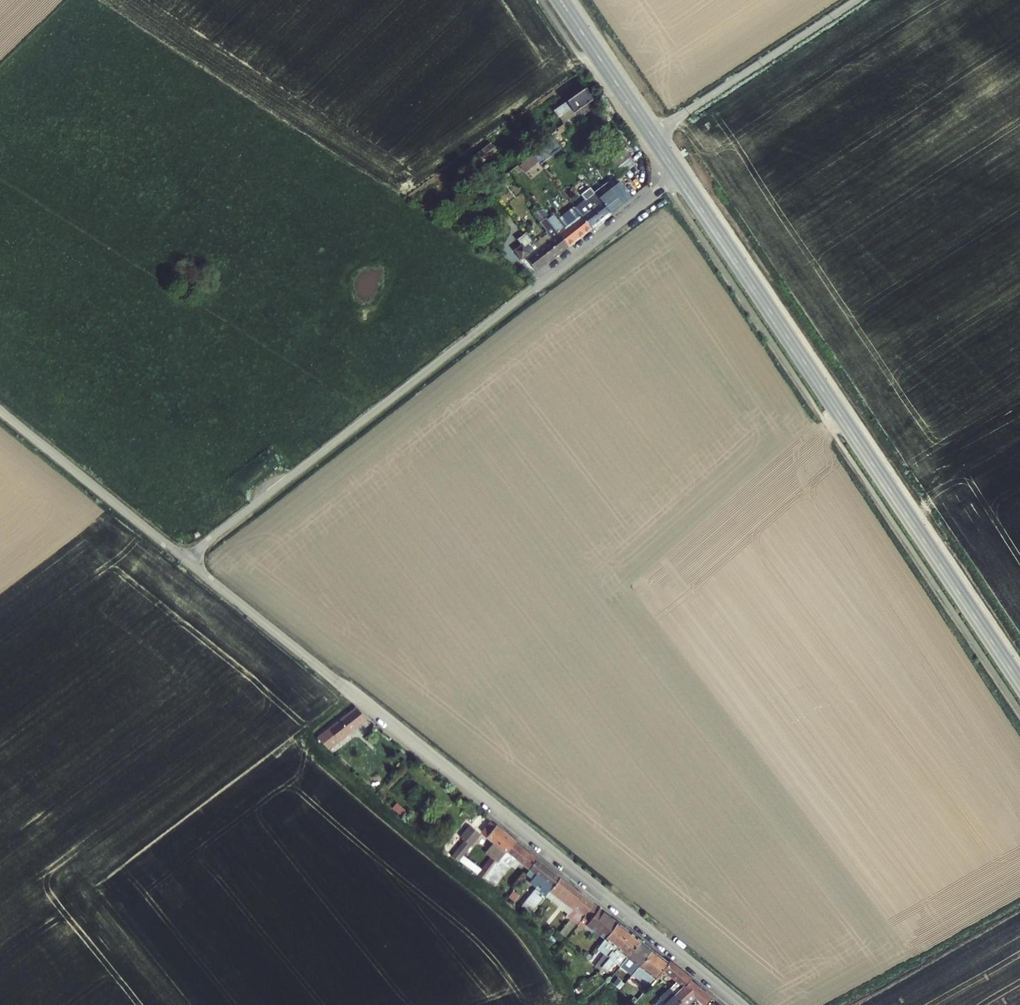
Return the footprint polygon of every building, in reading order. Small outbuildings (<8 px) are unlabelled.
[(595,106),(584,89),(554,112),(557,115),(558,117),(570,109),(578,119),(595,106)] [(570,109),(558,117),(567,128),(578,119),(570,109)] [(556,138),(535,151),(542,161),(563,148),(556,138)] [(486,147),(474,156),(475,158),(478,157),(480,160),(482,164),(489,159),(487,156),(490,153),(486,147)] [(612,169),(628,156),(623,149),(607,162),(612,169)] [(635,164),(628,156),(612,169),(618,177),(635,164)] [(586,181),(577,186),(584,197),(593,192),(586,181)] [(608,183),(604,186),(608,193),(599,200),(609,214),(630,198),(618,182),(611,187),(608,183)] [(608,193),(604,186),(595,193),(599,200),(608,193)] [(595,193),(575,209),(580,216),(590,228),(609,214),(599,200),(595,193)] [(533,215),(538,221),(544,216),(540,211),(533,215)] [(546,219),(557,233),(568,246),(590,228),(580,216),(563,229),(552,215),(546,219)] [(547,262),(568,246),(557,233),(546,219),(544,216),(538,221),(541,226),(541,229),(545,234),(533,244),(547,262)] [(547,262),(533,244),(527,234),(525,232),(516,239),(521,245),(517,248),(524,256),(536,271),(547,262)] [(520,259),(524,256),(517,248),(514,250),(520,259)] [(356,709),(317,737),(327,748),(347,732),(348,734),(365,720),(356,709)] [(489,820),(480,831),(486,836),(485,837),(492,843),(489,846),(485,851),(489,855),(491,856),(497,862),(514,842),(516,841),(496,824),(495,825),(489,820)] [(464,838),(472,828),(470,826),(461,836),(464,838)] [(472,828),(464,838),(461,842),(467,847),(478,833),(472,828)] [(467,847),(461,842),(453,851),(459,856),(461,853),(467,847)] [(488,872),(486,875),(495,882),(517,859),(527,867),(529,869),(536,860),(514,842),(497,862),(488,872)] [(480,865),(461,853),(459,856),(475,871),(480,865)] [(488,872),(497,862),(491,856),(489,855),(480,865),(488,872)] [(535,875),(532,879),(529,882),(536,887),(522,904),(532,912),(549,890),(559,877),(536,860),(529,869),(529,870),(535,875)] [(488,872),(480,865),(475,871),(483,878),(486,875),(488,872)] [(529,870),(526,874),(532,879),(535,875),(529,870)] [(594,904),(559,877),(549,890),(572,908),(566,916),(577,925),(581,920),(582,918),(594,904)] [(586,924),(597,933),(604,938),(617,922),(594,904),(582,918),(581,920),(586,924)] [(614,947),(616,948),(630,932),(625,929),(617,922),(604,938),(614,947)] [(597,933),(586,924),(582,928),(594,937),(597,933)] [(616,948),(609,957),(604,963),(610,967),(618,958),(623,962),(627,957),(641,940),(630,932),(616,948)] [(604,938),(597,947),(606,954),(607,955),(614,947),(604,938)] [(627,957),(638,966),(652,949),(641,940),(627,957)] [(652,949),(638,966),(635,971),(628,980),(633,984),(638,978),(636,976),(639,972),(645,977),(642,981),(648,986),(654,979),(663,969),(668,963),(656,952),(652,949)] [(592,964),(598,970),(604,963),(609,957),(607,955),(606,954),(592,964)] [(638,966),(627,957),(623,962),(635,971),(638,966)] [(670,961),(668,963),(673,968),(677,965),(671,959),(670,961)] [(668,963),(663,969),(676,981),(675,982),(681,989),(683,987),(691,980),(692,979),(677,965),(673,968),(668,963)] [(590,966),(595,973),(597,971),(598,970),(592,964),(590,966)] [(691,980),(683,987),(694,996),(704,1004),(705,1004),(711,998),(701,989),(691,980)] [(681,989),(675,994),(674,994),(684,1004),(685,1004),(694,996),(683,987),(681,989)] [(664,1004),(684,1004),(674,994),(675,994),(670,989),(660,998),(666,1004),(664,1004)]
